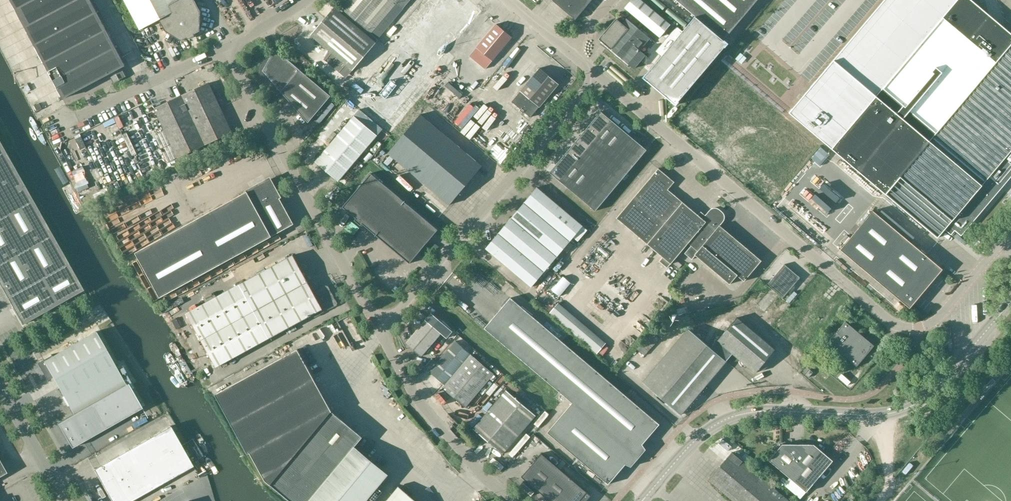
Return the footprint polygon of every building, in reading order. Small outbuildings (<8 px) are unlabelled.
[(25,27),(34,45),(97,12),(91,0),(10,0),(25,27)] [(178,0),(124,0),(140,30),(159,20),(165,31),(181,41),(187,39),(189,40),(194,37),(195,34),(200,32),(201,12),(194,0),(179,0),(178,1),(178,0)] [(338,12),(372,34),(397,4),(403,9),(411,0),(348,0),(338,12)] [(568,14),(577,20),(594,0),(555,0),(554,2),(568,14)] [(641,0),(633,0),(626,8),(661,38),(671,25),(641,0)] [(695,17),(724,41),(759,0),(676,0),(695,17)] [(789,113),(938,238),(948,226),(961,237),(1010,178),(1010,34),(971,0),(885,0),(789,113)] [(334,8),(311,36),(353,71),(374,42),(338,12),(334,8)] [(106,30),(97,12),(34,45),(44,63),(106,30)] [(727,44),(724,41),(695,17),(643,77),(676,105),(727,44)] [(612,50),(610,52),(629,67),(630,65),(635,69),(647,56),(640,51),(650,38),(628,19),(623,24),(618,20),(604,37),(605,38),(604,39),(604,40),(604,41),(605,42),(606,42),(607,42),(609,46),(608,47),(612,50)] [(493,62),(512,38),(497,25),(477,49),(493,62)] [(106,30),(44,63),(62,98),(125,66),(125,65),(106,30)] [(268,82),(273,87),(274,85),(278,87),(278,89),(281,92),(308,123),(331,96),(275,49),(269,60),(267,59),(263,67),(263,69),(262,72),(262,74),(263,76),(265,79),(268,82)] [(559,85),(540,69),(512,103),(521,111),(524,114),(524,113),(531,119),(559,85)] [(193,122),(221,109),(210,84),(182,97),(193,122)] [(221,109),(193,122),(182,97),(155,110),(178,158),(232,133),(221,109)] [(476,123),(486,110),(481,107),(472,120),(476,123)] [(602,112),(550,173),(596,211),(622,181),(625,183),(633,175),(629,172),(648,150),(602,112)] [(482,167),(421,115),(388,154),(450,205),(482,167)] [(354,116),(315,162),(338,182),(377,135),(354,116)] [(245,148),(251,144),(252,144),(249,138),(242,142),(245,148)] [(0,144),(0,285),(22,324),(83,290),(0,144)] [(617,219),(663,257),(659,261),(667,268),(671,264),(672,264),(692,240),(695,243),(686,254),(693,260),(697,256),(731,284),(738,276),(745,282),(762,261),(720,225),(725,219),(725,214),(718,208),(714,208),(710,210),(703,218),(669,190),(675,182),(659,169),(617,219)] [(410,264),(424,247),(439,230),(405,202),(406,201),(405,201),(405,202),(371,174),(343,207),(356,219),(355,221),(361,226),(363,224),(376,236),(376,237),(377,236),(410,264)] [(279,196),(272,182),(270,180),(136,253),(160,298),(295,225),(281,199),(283,198),(281,195),(279,196)] [(588,231),(537,188),(486,249),(532,288),(574,238),(578,242),(588,231)] [(472,209),(479,200),(474,197),(459,219),(462,221),(471,208),(472,209)] [(840,250),(905,305),(909,308),(942,269),(873,211),(840,250)] [(301,229),(307,238),(313,234),(307,225),(301,229)] [(187,313),(216,367),(312,315),(313,317),(315,318),(321,315),(320,314),(331,308),(332,309),(337,306),(338,303),(336,300),(335,300),(334,297),(332,293),(331,293),(330,290),(328,286),(326,285),(321,288),(321,289),(313,293),(293,255),(187,313)] [(800,278),(797,275),(785,265),(769,284),(785,297),(800,278)] [(562,273),(551,287),(566,300),(577,285),(562,273)] [(547,432),(608,484),(625,464),(631,467),(645,449),(642,444),(660,424),(511,297),(484,328),(572,403),(547,432)] [(557,304),(549,313),(597,354),(605,345),(557,304)] [(679,310),(678,310),(679,316),(689,313),(687,307),(680,309),(679,310)] [(725,314),(689,329),(711,348),(737,317),(736,316),(725,314)] [(776,350),(737,318),(711,348),(727,362),(734,354),(756,373),(776,350)] [(422,356),(441,333),(426,320),(406,343),(422,356)] [(340,322),(334,325),(341,337),(347,333),(340,322)] [(857,366),(874,346),(846,322),(828,342),(857,366)] [(682,415),(727,362),(711,348),(688,329),(644,382),(682,415)] [(95,332),(52,357),(39,364),(47,377),(52,375),(61,393),(73,413),(125,384),(95,332)] [(494,374),(456,341),(430,372),(445,386),(443,389),(466,408),(494,374)] [(298,349),(216,394),(248,454),(250,452),(266,480),(271,485),(332,412),(298,349)] [(642,361),(645,364),(652,356),(649,353),(642,361)] [(809,377),(813,372),(807,368),(803,373),(809,377)] [(73,414),(57,423),(71,448),(141,408),(127,384),(125,385),(125,384),(73,413),(73,414)] [(503,455),(536,416),(506,391),(473,430),(503,455)] [(539,414),(543,417),(550,409),(546,406),(539,414)] [(271,485),(289,500),(375,500),(383,492),(378,487),(388,475),(355,447),(363,437),(332,412),(271,485)] [(181,446),(170,426),(160,432),(171,452),(181,446)] [(171,452),(160,432),(149,438),(160,458),(171,452)] [(160,458),(149,438),(139,444),(150,464),(160,458)] [(733,446),(723,439),(720,443),(729,451),(733,446)] [(150,464),(139,444),(128,450),(139,470),(150,464)] [(806,492),(833,461),(814,445),(782,445),(769,460),(806,492)] [(192,466),(181,446),(171,452),(182,472),(192,466)] [(139,470),(128,450),(118,456),(125,469),(129,476),(139,470)] [(182,472),(171,452),(160,458),(172,478),(182,472)] [(522,477),(550,500),(587,500),(591,496),(587,493),(587,492),(542,453),(522,477)] [(709,480),(734,500),(789,500),(732,453),(719,467),(709,480)] [(118,456),(93,469),(101,483),(125,469),(118,456)] [(172,478),(160,458),(150,464),(161,484),(172,478)] [(854,458),(850,462),(858,470),(862,466),(854,458)] [(161,484),(150,464),(139,470),(151,490),(161,484)] [(125,469),(101,483),(108,496),(133,482),(129,476),(125,469)] [(151,490),(139,470),(129,476),(133,483),(140,496),(151,490)] [(108,496),(111,500),(131,500),(140,496),(133,482),(108,496)] [(398,487),(387,500),(415,500),(398,487)]
